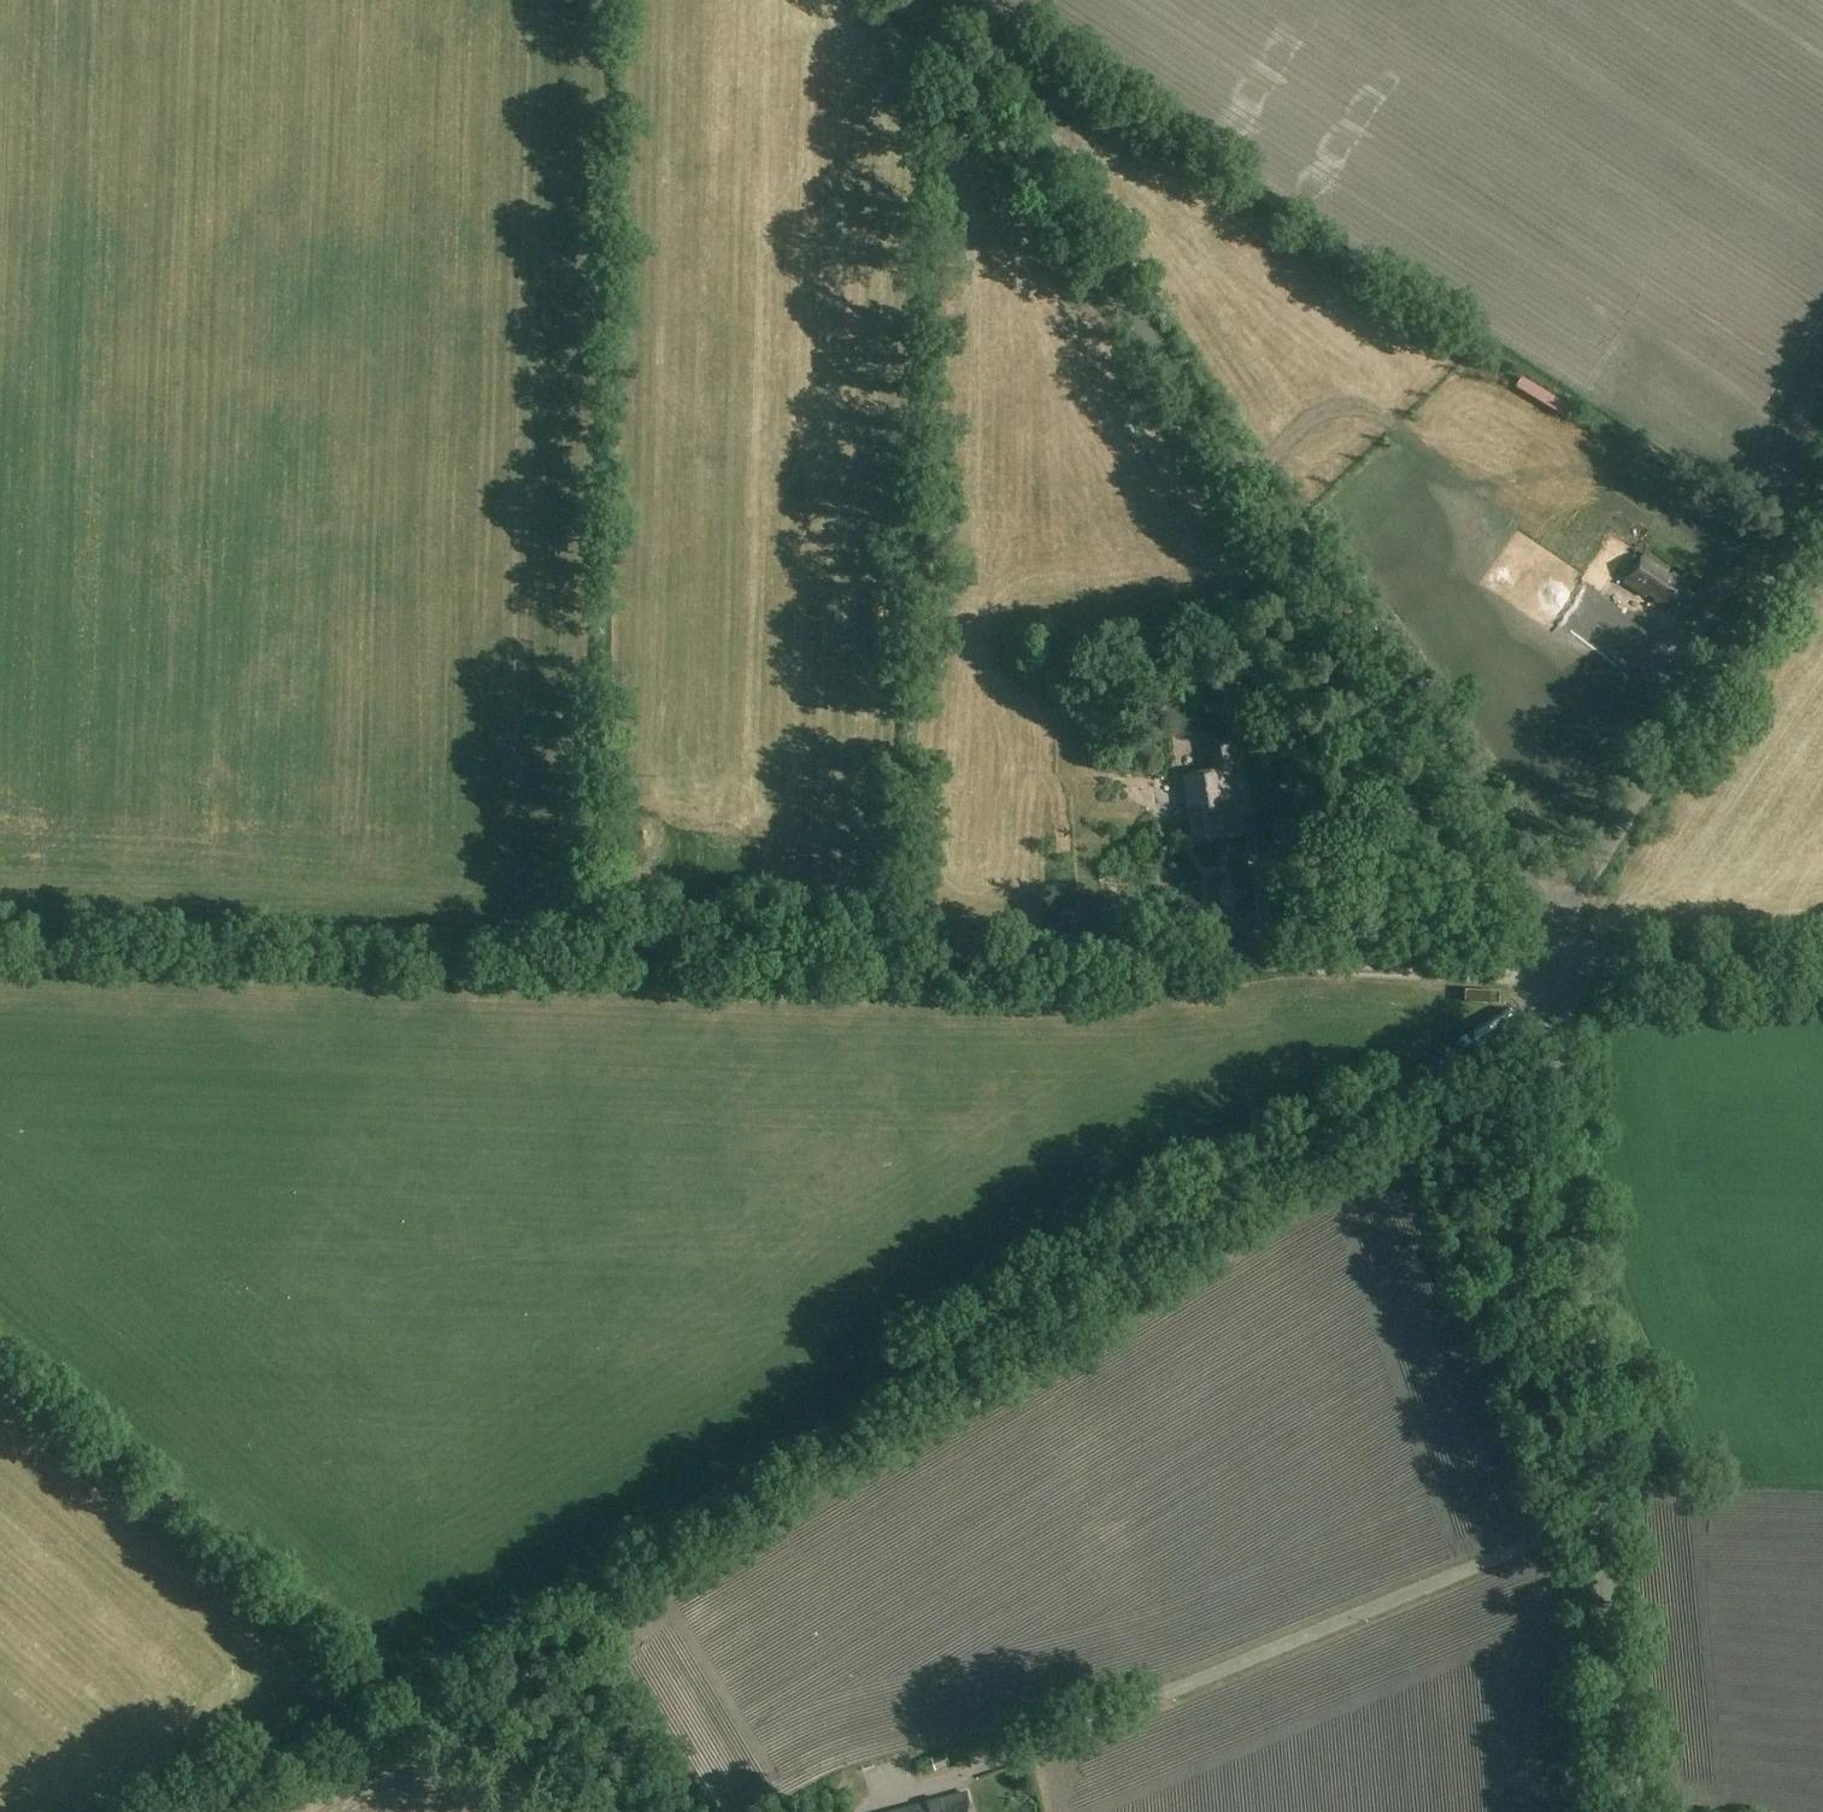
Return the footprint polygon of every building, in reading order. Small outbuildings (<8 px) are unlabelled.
[(1669,517),(1614,597),(1654,624),(1708,545),(1669,517)] [(1494,581),(1554,622),(1581,582),(1521,541),(1494,581)] [(1226,695),(1204,698),(1206,713),(1229,710),(1226,695)] [(1243,730),(1248,755),(1276,749),(1271,725),(1243,730)] [(1229,771),(1236,770),(1231,737),(1209,741),(1214,772),(1185,776),(1194,836),(1232,831),(1229,815),(1228,815),(1226,804),(1234,801),(1229,771)] [(964,1797),(903,1811),(968,1811),(964,1797)]
